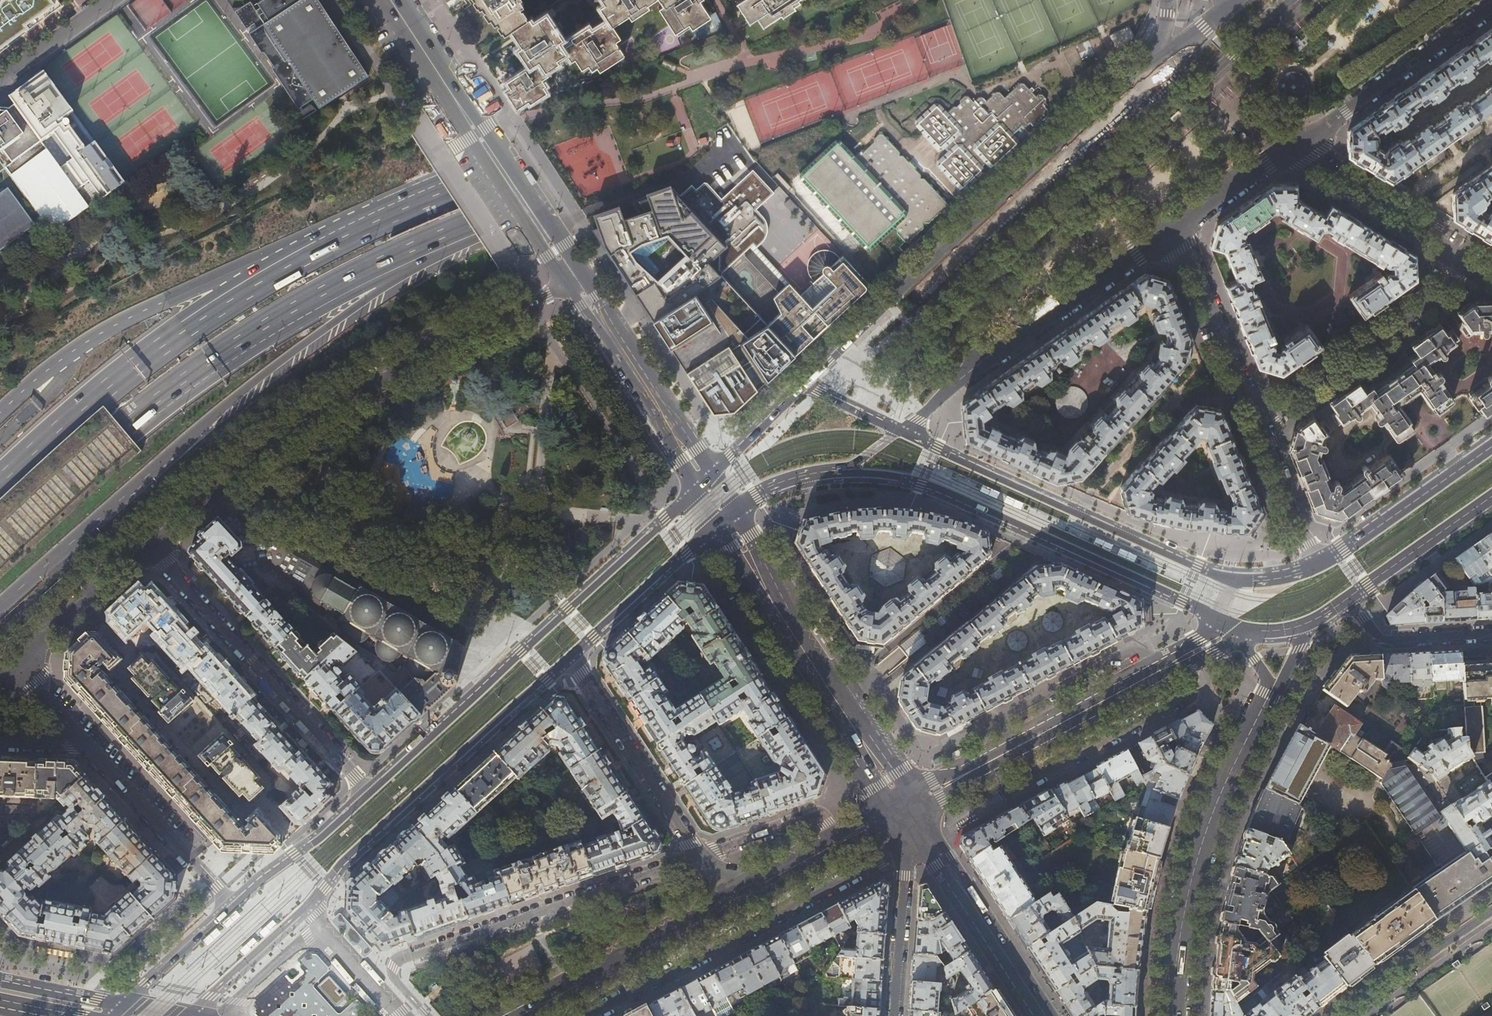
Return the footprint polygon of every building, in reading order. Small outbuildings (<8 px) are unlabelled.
[(0,0),(0,41),(1,41),(3,45),(5,44),(7,46),(9,44),(8,42),(30,26),(20,12),(11,0),(0,0)] [(20,12),(35,1),(34,0),(11,0),(20,12)] [(59,0),(34,0),(35,1),(45,15),(61,3),(59,0)] [(243,6),(241,6),(240,7),(239,7),(237,8),(235,8),(234,8),(232,7),(246,29),(254,24),(256,28),(248,33),(262,53),(264,51),(273,66),(271,67),(298,109),(313,99),(319,108),(368,76),(319,0),(261,0),(257,3),(260,7),(256,10),(252,3),(243,6)] [(475,4),(476,3),(478,6),(482,3),(484,7),(483,8),(488,16),(489,15),(494,21),(496,19),(498,22),(497,23),(501,29),(502,28),(505,32),(527,18),(525,14),(526,13),(522,8),(521,9),(519,6),(523,4),(521,0),(472,0),(475,4)] [(506,74),(503,76),(510,86),(505,89),(517,106),(528,98),(530,100),(547,89),(544,84),(546,83),(542,77),(548,73),(546,69),(559,61),(557,58),(566,52),(571,59),(575,56),(582,66),(588,63),(592,68),(597,65),(600,69),(624,53),(619,45),(632,38),(636,43),(648,35),(650,38),(670,25),(678,36),(710,16),(699,0),(601,0),(602,2),(598,4),(606,17),(589,28),(587,25),(576,32),(578,34),(562,45),(558,39),(562,36),(546,12),(532,21),(529,16),(527,18),(510,29),(522,45),(518,48),(529,65),(509,78),(506,74)] [(762,24),(780,11),(782,14),(794,5),(793,3),(797,0),(737,0),(736,1),(749,20),(757,15),(759,18),(762,24)] [(45,15),(35,1),(20,12),(30,26),(45,15)] [(1467,46),(1412,85),(1360,122),(1348,131),(1348,147),(1349,156),(1353,158),(1388,179),(1392,182),(1410,169),(1452,139),(1491,111),(1491,87),(1469,103),(1468,101),(1461,105),(1460,103),(1443,115),(1440,114),(1431,120),(1431,124),(1414,136),(1415,138),(1410,141),(1408,139),(1385,155),(1382,153),(1383,151),(1372,144),(1372,136),(1375,135),(1376,136),(1383,132),(1391,127),(1393,130),(1411,117),(1409,114),(1417,109),(1415,106),(1421,102),(1423,105),(1429,100),(1431,103),(1448,91),(1446,89),(1458,81),(1460,83),(1476,71),(1479,72),(1488,66),(1488,62),(1491,60),(1491,29),(1467,46)] [(1304,32),(1290,40),(1296,52),(1310,44),(1304,32)] [(1066,49),(1076,70),(1083,67),(1072,46),(1066,49)] [(663,60),(660,67),(673,72),(675,65),(663,60)] [(4,150),(13,162),(6,168),(54,234),(90,208),(77,191),(89,182),(103,199),(125,183),(123,180),(96,143),(69,106),(44,72),(15,93),(22,102),(15,107),(15,106),(4,113),(0,113),(0,153),(4,150)] [(913,123),(942,155),(936,162),(958,190),(984,167),(990,173),(1030,134),(1051,114),(1043,104),(1046,101),(1047,97),(1040,92),(1036,95),(1032,91),(1035,88),(1031,85),(1028,88),(1024,83),(1019,83),(1004,96),(999,91),(993,92),(985,100),(984,97),(978,96),(973,101),(967,93),(960,99),(960,103),(957,106),(952,105),(948,110),(938,99),(913,123)] [(300,116),(310,110),(306,104),(296,110),(300,116)] [(836,140),(795,177),(865,251),(890,227),(906,245),(949,204),(882,133),(854,159),(836,140)] [(1453,194),(1453,206),(1453,219),(1464,225),(1474,231),(1491,242),(1491,216),(1478,208),(1478,207),(1481,205),(1481,203),(1491,196),(1490,195),(1491,194),(1491,166),(1453,194)] [(720,274),(794,354),(813,337),(811,335),(817,330),(825,323),(826,325),(848,305),(851,302),(849,299),(853,296),(855,298),(870,285),(842,255),(830,266),(828,265),(827,265),(824,266),(823,267),(822,268),(822,270),(822,271),(823,273),(800,294),(756,247),(762,242),(764,239),(765,237),(765,236),(766,234),(767,231),(767,228),(767,224),(765,220),(763,216),(756,209),(773,192),(752,169),(721,198),(707,183),(705,182),(704,182),(702,183),(696,189),(691,185),(679,196),(725,246),(719,252),(718,272),(720,274)] [(1258,368),(1282,375),(1303,360),(1323,346),(1319,342),(1320,341),(1309,327),(1307,325),(1283,341),(1284,343),(1280,346),(1279,350),(1274,348),(1275,344),(1273,340),(1275,339),(1255,290),(1253,291),(1251,286),(1253,281),(1263,277),(1248,240),(1246,240),(1244,237),(1245,232),(1251,228),(1252,230),(1268,219),(1267,217),(1272,213),(1279,213),(1282,215),(1280,218),(1316,239),(1322,231),(1326,229),(1331,232),(1329,235),(1381,266),(1382,264),(1385,267),(1391,266),(1391,271),(1385,272),(1382,275),(1381,273),(1348,296),(1350,298),(1350,299),(1360,313),(1363,317),(1372,311),(1401,291),(1417,280),(1416,255),(1396,243),(1355,218),(1330,203),(1324,214),(1298,198),(1297,183),(1272,184),(1217,223),(1210,247),(1224,252),(1236,280),(1225,285),(1258,368)] [(35,223),(7,187),(0,192),(0,249),(35,223)] [(593,229),(652,320),(690,296),(720,274),(718,272),(715,250),(721,245),(714,237),(713,235),(711,233),(705,226),(695,216),(691,213),(687,208),(682,204),(679,199),(675,194),(593,229)] [(690,296),(652,320),(658,328),(713,413),(737,411),(796,356),(794,354),(720,274),(690,296)] [(1169,281),(1145,274),(1017,364),(962,403),(966,440),(989,451),(1050,479),(1056,482),(1081,476),(1095,461),(1127,426),(1159,391),(1187,361),(1190,345),(1188,339),(1182,321),(1176,302),(1169,281)] [(1480,331),(1481,332),(1481,333),(1482,334),(1483,334),(1484,334),(1485,334),(1486,334),(1486,333),(1487,333),(1487,332),(1487,329),(1491,329),(1491,302),(1470,303),(1457,312),(1463,321),(1462,322),(1465,327),(1461,330),(1465,335),(1473,330),(1480,329),(1480,331)] [(1438,355),(1439,357),(1440,357),(1441,357),(1442,357),(1443,357),(1444,357),(1444,356),(1445,356),(1445,355),(1445,354),(1445,353),(1444,351),(1458,340),(1454,334),(1451,337),(1447,332),(1446,333),(1440,324),(1409,346),(1415,355),(1408,360),(1409,362),(1407,363),(1408,365),(1376,388),(1375,386),(1373,387),(1371,386),(1364,391),(1358,382),(1329,403),(1335,412),(1334,413),(1337,417),(1333,420),(1337,426),(1352,415),(1354,417),(1355,418),(1356,418),(1357,418),(1358,417),(1359,416),(1359,415),(1359,414),(1358,412),(1370,403),(1378,415),(1376,416),(1376,417),(1376,418),(1376,419),(1376,420),(1377,420),(1377,421),(1378,421),(1379,421),(1380,421),(1382,420),(1396,438),(1396,439),(1397,439),(1398,439),(1404,435),(1405,437),(1414,430),(1409,422),(1410,421),(1399,405),(1419,390),(1431,406),(1432,405),(1438,413),(1448,406),(1447,405),(1453,401),(1453,400),(1453,399),(1439,380),(1441,378),(1442,378),(1442,377),(1442,376),(1442,375),(1442,374),(1441,373),(1440,373),(1439,373),(1438,373),(1435,374),(1427,362),(1438,355)] [(1491,376),(1490,376),(1489,377),(1488,378),(1488,379),(1488,380),(1488,381),(1489,383),(1470,397),(1470,398),(1476,408),(1478,406),(1485,415),(1491,410),(1491,376)] [(1195,528),(1199,528),(1213,530),(1213,529),(1222,530),(1222,531),(1229,531),(1247,532),(1261,511),(1244,469),(1232,439),(1228,428),(1220,409),(1216,408),(1196,404),(1184,417),(1158,446),(1130,477),(1120,487),(1127,511),(1134,514),(1150,519),(1164,522),(1187,527),(1187,526),(1195,527),(1195,528)] [(509,405),(497,411),(506,427),(518,420),(509,405)] [(1319,448),(1322,449),(1323,448),(1324,448),(1325,447),(1325,446),(1325,445),(1325,444),(1325,443),(1324,443),(1324,442),(1323,442),(1321,442),(1323,436),(1330,431),(1326,425),(1323,427),(1319,423),(1318,424),(1312,415),(1297,425),(1290,449),(1300,473),(1306,489),(1315,511),(1339,518),(1376,492),(1390,482),(1400,475),(1394,466),(1396,464),(1389,456),(1389,455),(1388,455),(1387,455),(1368,468),(1366,466),(1365,465),(1364,465),(1363,466),(1362,466),(1362,467),(1361,467),(1361,468),(1361,469),(1361,470),(1363,472),(1353,479),(1351,479),(1347,482),(1346,484),(1342,487),(1339,486),(1339,483),(1339,482),(1338,482),(1338,481),(1337,481),(1336,480),(1335,480),(1335,481),(1334,481),(1333,482),(1332,485),(1329,484),(1326,475),(1328,474),(1321,458),(1319,458),(1318,454),(1319,448)] [(847,511),(804,521),(795,545),(846,623),(858,641),(874,643),(882,644),(883,644),(892,636),(990,557),(987,536),(987,532),(964,523),(955,520),(947,519),(947,518),(929,514),(920,512),(911,512),(911,511),(893,510),(887,510),(884,509),(874,510),(874,509),(856,511),(847,511)] [(234,605),(246,618),(255,609),(219,571),(237,557),(236,548),(209,526),(196,537),(190,558),(203,571),(234,605)] [(1471,547),(1491,577),(1491,542),(1488,536),(1480,541),(1471,547)] [(254,544),(258,565),(261,565),(267,566),(312,602),(318,606),(339,618),(338,621),(345,625),(344,626),(344,629),(344,632),(344,634),(345,635),(346,637),(348,640),(349,641),(353,643),(354,643),(356,643),(360,643),(363,642),(365,641),(367,639),(369,638),(377,643),(376,645),(376,648),(376,651),(377,653),(378,656),(381,659),(382,660),(386,661),(387,662),(389,662),(392,662),(393,661),(397,660),(398,659),(401,656),(410,661),(409,664),(408,667),(408,668),(409,672),(410,674),(411,675),(412,676),(413,677),(414,677),(414,678),(415,678),(416,679),(419,680),(420,680),(422,680),(424,680),(426,680),(428,679),(429,678),(430,678),(431,677),(432,676),(433,674),(434,673),(435,672),(437,674),(438,673),(442,675),(441,680),(443,685),(448,687),(454,687),(457,684),(458,680),(459,678),(461,664),(463,651),(464,647),(458,644),(460,641),(455,639),(454,641),(453,640),(453,641),(423,624),(423,623),(422,623),(423,621),(418,618),(417,620),(416,619),(416,620),(396,608),(395,607),(396,605),(391,602),(390,604),(389,604),(388,604),(357,587),(273,537),(254,541),(254,544)] [(246,567),(258,565),(254,544),(236,548),(238,557),(244,556),(246,567)] [(1471,547),(1464,553),(1455,559),(1459,565),(1474,586),(1488,581),(1491,580),(1491,577),(1471,547)] [(1455,559),(1444,566),(1448,570),(1450,571),(1451,571),(1459,565),(1455,559)] [(1035,568),(917,665),(906,674),(902,678),(898,702),(915,729),(939,736),(944,733),(971,719),(1005,701),(1046,678),(1092,654),(1123,638),(1142,627),(1142,602),(1112,589),(1093,580),(1072,571),(1059,565),(1054,566),(1035,568)] [(1426,581),(1437,595),(1439,595),(1449,587),(1437,572),(1426,581)] [(1488,581),(1489,593),(1475,594),(1476,620),(1490,619),(1491,619),(1491,580),(1488,581)] [(1419,587),(1411,593),(1423,608),(1424,623),(1430,622),(1442,622),(1441,600),(1437,595),(1426,581),(1419,587)] [(681,624),(682,625),(686,622),(694,634),(691,636),(700,651),(718,639),(720,642),(734,633),(717,608),(703,586),(690,584),(678,583),(672,589),(665,595),(680,612),(675,616),(682,624),(681,624)] [(295,824),(302,825),(325,805),(332,798),(326,792),(333,786),(318,769),(302,750),(297,753),(283,737),(275,728),(279,724),(243,686),(207,647),(203,651),(195,641),(181,626),(184,623),(169,607),(152,588),(145,594),(140,587),(110,614),(110,621),(126,639),(147,620),(164,639),(160,642),(185,669),(189,665),(259,741),(256,745),(280,772),(283,769),(300,788),(279,806),(295,824)] [(1439,595),(1437,595),(1441,600),(1442,622),(1464,620),(1476,620),(1475,594),(1474,588),(1467,589),(1467,593),(1439,595)] [(1414,623),(1424,623),(1423,608),(1411,593),(1398,605),(1386,616),(1390,625),(1414,623)] [(682,625),(681,624),(682,624),(675,616),(680,612),(665,595),(646,612),(625,632),(649,660),(682,630),(682,629),(683,629),(683,628),(683,627),(683,626),(682,625)] [(255,609),(246,618),(261,633),(275,649),(294,632),(265,601),(255,609)] [(858,641),(846,623),(842,626),(856,646),(873,649),(874,643),(858,641)] [(313,653),(294,632),(275,649),(290,665),(304,680),(345,644),(333,634),(313,653)] [(645,663),(649,660),(625,632),(614,642),(605,650),(603,662),(628,701),(642,692),(640,690),(658,678),(653,670),(651,671),(649,667),(647,667),(641,671),(636,664),(640,661),(641,663),(645,663)] [(222,851),(272,853),(282,844),(281,835),(266,819),(266,818),(257,808),(245,820),(249,824),(250,823),(251,825),(246,830),(233,815),(228,820),(224,816),(230,811),(210,789),(205,794),(201,790),(207,786),(192,770),(187,775),(183,771),(189,766),(174,751),(169,756),(166,752),(171,747),(157,732),(152,736),(149,733),(154,728),(139,712),(134,717),(131,714),(136,709),(116,687),(110,692),(107,688),(112,683),(100,669),(95,674),(88,667),(96,660),(96,662),(99,662),(99,661),(109,672),(122,660),(115,651),(114,652),(104,640),(98,633),(89,633),(80,642),(66,654),(65,679),(87,703),(129,749),(165,788),(205,832),(222,851)] [(718,639),(700,651),(714,672),(717,670),(723,679),(699,694),(709,710),(761,676),(746,653),(734,633),(720,642),(718,639)] [(356,653),(345,644),(304,680),(319,696),(333,712),(341,704),(336,699),(341,694),(346,700),(358,689),(360,687),(348,674),(342,680),(338,676),(341,674),(337,669),(332,674),(331,672),(331,668),(340,664),(341,666),(343,666),(356,653)] [(1445,651),(1430,652),(1433,698),(1434,706),(1463,704),(1461,664),(1460,651),(1445,651)] [(1423,653),(1408,654),(1410,683),(1410,686),(1414,686),(1414,699),(1433,698),(1430,652),(1423,653)] [(1397,654),(1381,655),(1382,680),(1383,685),(1387,689),(1395,681),(1397,683),(1410,683),(1408,654),(1397,654)] [(1374,681),(1382,680),(1381,655),(1373,656),(1347,657),(1322,690),(1346,708),(1358,691),(1361,692),(1361,691),(1364,693),(1366,692),(1374,681)] [(163,717),(169,724),(193,702),(187,695),(187,694),(183,690),(181,692),(152,661),(149,664),(143,656),(128,670),(135,677),(132,680),(160,712),(158,714),(162,718),(163,717)] [(1461,664),(1463,704),(1465,728),(1466,739),(1466,749),(1472,758),(1473,760),(1483,759),(1482,752),(1483,752),(1480,699),(1491,698),(1491,662),(1461,664)] [(412,676),(411,675),(396,689),(421,716),(454,687),(448,687),(443,685),(441,680),(442,675),(438,673),(437,674),(435,672),(434,673),(433,674),(432,676),(431,677),(430,678),(429,678),(428,679),(426,680),(424,680),(422,680),(420,680),(419,680),(416,679),(415,678),(414,678),(414,677),(413,677),(412,676)] [(761,676),(709,710),(717,722),(719,725),(743,710),(751,722),(748,724),(757,738),(767,732),(774,728),(789,718),(777,700),(761,676)] [(669,695),(658,678),(640,690),(642,692),(628,701),(657,744),(709,710),(699,694),(674,710),(666,697),(669,695)] [(374,706),(358,689),(346,700),(341,704),(333,712),(354,734),(370,752),(382,752),(406,730),(421,716),(396,689),(382,700),(383,702),(384,702),(385,701),(385,702),(378,708),(377,708),(376,708),(375,708),(374,707),(374,706)] [(551,726),(554,730),(546,735),(548,747),(551,745),(556,746),(560,752),(558,754),(568,770),(600,750),(582,722),(566,697),(554,696),(540,709),(548,718),(553,724),(551,726)] [(1264,790),(1295,803),(1298,805),(1330,746),(1349,759),(1350,758),(1382,780),(1379,783),(1414,835),(1442,815),(1470,857),(1471,858),(1472,858),(1473,858),(1474,858),(1477,862),(1425,897),(1421,891),(1419,890),(1415,893),(1434,920),(1446,913),(1485,886),(1491,881),(1491,866),(1430,774),(1410,759),(1390,763),(1384,759),(1386,755),(1363,740),(1362,741),(1354,736),(1361,725),(1334,706),(1314,736),(1299,725),(1284,753),(1264,790)] [(543,731),(551,726),(553,724),(548,718),(540,709),(518,729),(493,752),(517,776),(519,778),(549,752),(548,747),(546,735),(543,731)] [(694,736),(717,722),(709,710),(657,744),(684,786),(716,765),(704,747),(700,750),(699,756),(697,757),(690,756),(689,754),(694,751),(694,748),(693,746),(684,746),(681,743),(681,739),(686,736),(694,736)] [(1189,716),(1181,720),(1190,736),(1203,743),(1208,732),(1212,725),(1198,711),(1189,716)] [(767,815),(779,811),(805,802),(817,798),(825,774),(789,718),(774,728),(778,735),(771,739),(767,732),(757,738),(757,739),(771,762),(779,766),(780,767),(779,771),(776,772),(755,779),(759,791),(767,789),(769,797),(762,799),(767,815)] [(1174,724),(1167,727),(1179,749),(1196,757),(1200,749),(1203,743),(1190,736),(1181,720),(1174,724)] [(1158,732),(1150,737),(1164,765),(1188,775),(1192,766),(1196,757),(1179,749),(1167,727),(1158,732)] [(1410,759),(1430,774),(1491,866),(1491,841),(1489,836),(1490,834),(1488,830),(1486,831),(1480,822),(1491,814),(1491,790),(1491,789),(1487,782),(1477,789),(1476,791),(1474,791),(1469,793),(1469,795),(1468,796),(1466,795),(1463,797),(1463,799),(1447,774),(1447,772),(1449,772),(1454,769),(1454,768),(1454,767),(1456,768),(1460,765),(1460,763),(1463,763),(1472,758),(1466,749),(1466,739),(1460,739),(1459,729),(1448,729),(1449,740),(1443,740),(1432,747),(1430,744),(1433,741),(1426,731),(1407,757),(1410,759)] [(243,793),(250,801),(264,788),(257,781),(261,778),(232,745),(234,744),(231,740),(230,740),(224,734),(200,756),(209,766),(211,764),(240,796),(243,793)] [(1164,765),(1150,737),(1138,743),(1147,759),(1155,764),(1153,770),(1141,776),(1145,784),(1146,787),(1152,789),(1178,800),(1188,775),(1164,765)] [(913,756),(907,746),(903,748),(910,758),(913,756)] [(1096,766),(1097,768),(1109,790),(1115,800),(1124,795),(1117,782),(1131,774),(1135,783),(1138,788),(1145,784),(1141,776),(1126,749),(1115,755),(1096,766)] [(600,750),(568,770),(596,812),(627,792),(614,772),(600,750)] [(477,813),(517,776),(493,752),(474,769),(453,788),(477,813)] [(36,799),(37,761),(11,760),(0,759),(0,797),(36,799)] [(74,763),(37,761),(36,799),(55,800),(55,797),(56,797),(56,798),(59,801),(86,775),(80,769),(74,763)] [(734,794),(716,765),(684,786),(711,827),(722,831),(725,830),(739,825),(730,797),(732,794),(734,794)] [(1090,772),(1082,776),(1094,798),(1109,790),(1097,768),(1090,772)] [(86,775),(59,801),(65,808),(68,805),(71,808),(62,817),(58,816),(54,821),(81,851),(87,846),(85,843),(89,839),(89,836),(87,833),(89,831),(89,828),(93,828),(95,830),(93,832),(96,835),(94,836),(95,840),(99,845),(126,819),(106,797),(106,796),(103,793),(99,789),(86,775)] [(1074,780),(1067,784),(1078,806),(1084,817),(1091,813),(1085,802),(1094,798),(1082,776),(1074,780)] [(762,799),(759,791),(755,779),(750,781),(751,786),(738,791),(738,792),(734,794),(732,794),(730,797),(739,825),(753,820),(767,815),(762,799)] [(1057,786),(1050,790),(1065,813),(1078,806),(1067,784),(1065,782),(1057,786)] [(477,814),(477,813),(453,788),(434,806),(412,826),(439,854),(448,869),(463,860),(455,844),(449,848),(444,840),(449,836),(451,838),(477,814)] [(1168,829),(1178,800),(1152,789),(1146,807),(1140,806),(1136,819),(1168,829)] [(1039,796),(1019,807),(1029,821),(1033,818),(1045,838),(1053,833),(1052,831),(1054,829),(1052,825),(1066,816),(1065,813),(1050,790),(1039,796)] [(1301,807),(1298,805),(1295,803),(1264,790),(1256,809),(1254,814),(1247,829),(1280,842),(1288,853),(1293,849),(1290,846),(1286,844),(1291,830),(1292,829),(1293,829),(1294,829),(1295,828),(1298,820),(1298,819),(1298,818),(1297,817),(1297,816),(1301,807)] [(627,792),(596,812),(602,822),(607,818),(611,824),(613,825),(618,823),(620,830),(606,835),(606,834),(595,838),(596,840),(582,845),(593,876),(625,865),(657,854),(660,843),(634,803),(627,792)] [(1029,821),(1019,807),(1007,813),(983,826),(982,826),(982,827),(962,837),(960,844),(970,859),(996,842),(1004,837),(1002,835),(1006,833),(1004,831),(1008,829),(1010,833),(1029,821)] [(126,819),(99,845),(129,878),(156,852),(140,835),(126,819)] [(1158,859),(1168,829),(1136,819),(1135,819),(1126,850),(1158,859)] [(959,831),(962,837),(982,827),(982,826),(979,820),(959,831)] [(81,851),(54,821),(8,862),(8,867),(9,868),(7,870),(6,871),(5,870),(2,868),(0,867),(0,915),(14,931),(20,936),(37,940),(43,907),(34,896),(31,899),(28,896),(27,893),(26,891),(27,891),(30,889),(32,891),(38,885),(40,888),(52,877),(50,874),(72,854),(74,857),(81,851)] [(403,834),(392,844),(401,854),(405,850),(414,861),(418,858),(423,858),(425,862),(423,863),(422,865),(431,879),(436,876),(448,869),(439,854),(412,826),(403,834)] [(1290,855),(1288,853),(1280,842),(1247,829),(1235,866),(1266,876),(1268,869),(1271,870),(1290,855)] [(581,841),(499,870),(511,905),(572,883),(593,876),(582,845),(581,841)] [(996,842),(970,859),(1009,920),(1035,903),(996,842)] [(401,854),(392,844),(383,853),(371,863),(392,886),(410,869),(410,868),(411,867),(412,866),(413,865),(413,864),(414,863),(414,861),(405,850),(401,854)] [(1146,912),(1158,859),(1126,850),(1124,849),(1123,853),(1124,853),(1122,864),(1119,863),(1114,887),(1116,888),(1112,906),(1146,912)] [(156,852),(129,878),(134,884),(137,882),(140,885),(141,885),(141,886),(142,887),(142,888),(139,891),(138,890),(133,895),(154,919),(166,909),(176,900),(177,875),(176,873),(173,870),(170,866),(170,867),(156,852)] [(466,865),(463,860),(448,869),(457,885),(461,884),(469,896),(467,899),(462,900),(468,920),(490,912),(511,905),(499,870),(493,872),(495,877),(478,883),(476,878),(472,877),(468,879),(462,867),(466,865)] [(381,895),(392,886),(371,863),(357,877),(347,886),(345,911),(366,933),(389,913),(389,910),(381,901),(378,901),(375,903),(373,901),(373,896),(376,894),(377,896),(381,895)] [(1274,878),(1266,876),(1235,866),(1221,922),(1238,926),(1239,919),(1246,921),(1246,923),(1249,924),(1248,928),(1258,929),(1263,937),(1267,942),(1278,934),(1276,931),(1276,926),(1273,922),(1268,922),(1266,919),(1267,919),(1265,918),(1264,916),(1263,913),(1262,909),(1262,907),(1264,898),(1265,896),(1266,895),(1271,891),(1271,890),(1278,884),(1274,878)] [(448,869),(436,876),(440,882),(441,886),(443,895),(444,895),(445,898),(435,901),(435,899),(406,909),(416,938),(443,929),(468,920),(462,900),(459,901),(455,886),(457,885),(448,869)] [(858,893),(837,904),(846,922),(853,918),(857,926),(857,933),(885,935),(889,884),(882,880),(858,893)] [(919,886),(916,920),(932,921),(944,912),(926,884),(919,886)] [(1404,942),(1434,920),(1415,893),(1413,889),(1349,936),(1372,966),(1404,942)] [(107,915),(92,912),(85,949),(100,952),(115,955),(118,953),(126,946),(134,938),(134,939),(138,936),(141,933),(140,932),(154,919),(133,895),(130,892),(110,910),(112,912),(108,916),(107,915)] [(1052,897),(1049,894),(1035,903),(1009,920),(1027,948),(1051,932),(1042,919),(1043,916),(1051,910),(1054,911),(1063,925),(1073,918),(1057,894),(1052,897)] [(44,902),(43,907),(37,940),(62,945),(76,947),(85,949),(92,912),(92,911),(91,908),(47,900),(44,902)] [(1138,971),(1146,912),(1112,906),(1095,903),(1073,918),(1079,931),(1096,920),(1109,921),(1107,936),(1105,936),(1102,938),(1102,942),(1104,944),(1106,944),(1106,950),(1086,947),(1087,951),(1094,966),(1112,968),(1116,969),(1138,971)] [(829,909),(821,913),(833,936),(840,932),(845,935),(848,940),(851,935),(852,933),(846,922),(837,904),(829,909)] [(393,917),(389,913),(366,933),(381,950),(396,945),(416,938),(406,909),(402,911),(401,911),(400,911),(399,912),(399,913),(399,914),(399,915),(393,917)] [(969,951),(944,912),(932,921),(916,920),(913,955),(936,956),(937,950),(935,949),(935,943),(939,940),(953,961),(969,951)] [(810,918),(796,926),(809,949),(833,936),(821,913),(810,918)] [(1079,931),(1073,918),(1063,925),(1051,932),(1027,948),(1031,953),(1055,991),(1094,966),(1087,951),(1071,962),(1068,957),(1069,957),(1069,955),(1066,950),(1064,950),(1063,950),(1060,945),(1079,932),(1079,931)] [(1238,926),(1221,922),(1218,937),(1214,961),(1214,968),(1211,989),(1229,990),(1230,985),(1233,983),(1236,983),(1238,985),(1230,991),(1238,1008),(1250,998),(1260,990),(1252,980),(1252,974),(1270,962),(1274,962),(1279,957),(1267,942),(1263,937),(1256,943),(1247,942),(1244,938),(1246,927),(1238,926)] [(785,932),(779,935),(793,963),(794,965),(812,955),(809,949),(796,926),(785,932)] [(359,938),(352,931),(348,935),(354,942),(359,938)] [(857,933),(852,933),(851,935),(856,936),(855,948),(853,949),(842,949),(841,951),(837,957),(883,960),(885,935),(857,933)] [(770,940),(762,944),(781,979),(782,980),(789,976),(785,968),(793,963),(779,935),(770,940)] [(1322,957),(1324,960),(1345,987),(1359,976),(1372,966),(1349,936),(1322,957)] [(132,952),(139,945),(134,938),(126,946),(132,952)] [(74,957),(76,947),(62,945),(37,940),(35,949),(74,957)] [(753,949),(746,953),(765,990),(773,986),(774,983),(781,979),(762,944),(753,949)] [(294,962),(294,963),(294,965),(294,966),(299,971),(299,972),(299,973),(299,974),(293,979),(292,980),(291,980),(290,979),(285,974),(284,973),(283,973),(282,974),(250,1002),(250,1004),(251,1005),(252,1007),(254,1009),(255,1010),(255,1012),(255,1013),(254,1014),(254,1015),(255,1015),(365,1015),(364,1015),(363,1014),(363,1013),(364,1008),(364,1007),(363,1006),(358,1001),(357,1000),(356,1000),(354,1001),(341,1013),(339,1014),(338,1014),(337,1013),(336,1012),(315,988),(314,987),(314,986),(315,985),(328,973),(329,971),(329,970),(329,968),(313,951),(312,951),(311,950),(309,950),(308,950),(306,951),(294,962)] [(948,965),(944,967),(948,984),(949,989),(951,987),(952,987),(953,985),(954,984),(954,982),(954,980),(953,979),(952,977),(950,976),(960,970),(970,986),(968,987),(967,989),(951,999),(953,1007),(955,1014),(994,989),(969,951),(953,961),(948,965)] [(736,958),(729,962),(747,995),(748,997),(754,994),(754,995),(755,995),(756,995),(757,995),(758,995),(765,990),(746,953),(736,958)] [(936,956),(913,955),(911,982),(936,983),(937,968),(941,964),(941,963),(936,956)] [(881,981),(883,960),(837,957),(833,963),(835,964),(835,967),(839,967),(839,968),(839,978),(853,979),(881,981)] [(1298,976),(1295,978),(1319,1007),(1328,999),(1345,987),(1324,960),(1314,968),(1311,964),(1306,968),(1308,972),(1300,979),(1298,976)] [(720,966),(713,971),(730,1004),(740,999),(740,998),(747,995),(729,962),(720,966)] [(1097,980),(1094,966),(1055,991),(1071,1015),(1081,1015),(1102,1003),(1102,1001),(1098,987),(1094,990),(1096,992),(1093,994),(1089,989),(1085,991),(1084,989),(1097,980)] [(1111,974),(1112,968),(1094,966),(1097,980),(1098,987),(1103,987),(1103,981),(1107,981),(1109,985),(1108,1001),(1102,1001),(1102,1003),(1103,1006),(1135,1007),(1138,971),(1116,969),(1116,975),(1111,974)] [(294,968),(290,967),(287,970),(287,974),(290,977),(294,977),(297,974),(297,971),(294,968)] [(696,979),(715,1015),(725,1015),(734,1011),(730,1004),(713,971),(703,976),(696,979)] [(1250,998),(1238,1008),(1243,1015),(1308,1015),(1310,1014),(1319,1007),(1295,978),(1294,976),(1291,978),(1257,1006),(1250,998)] [(679,988),(694,1015),(715,1015),(696,979),(688,984),(679,988)] [(879,1009),(881,981),(853,979),(851,1007),(879,1009)] [(936,983),(911,982),(909,1010),(937,1012),(938,991),(939,991),(939,988),(942,988),(944,991),(950,992),(949,989),(948,984),(936,983)] [(789,993),(795,1004),(809,997),(803,986),(789,993)] [(647,1006),(652,1015),(694,1015),(679,988),(665,996),(647,1006)] [(994,989),(955,1014),(948,1013),(945,1013),(946,1015),(1012,1015),(994,989)] [(1229,990),(1211,989),(1210,1012),(1210,1015),(1243,1015),(1238,1008),(1230,991),(1229,990)] [(1103,1006),(1102,1003),(1081,1015),(1100,1015),(1105,1015),(1103,1006)] [(628,1015),(652,1015),(647,1006),(638,1011),(628,1015)] [(1135,1007),(1103,1006),(1105,1015),(1135,1015),(1135,1007)] [(851,1007),(846,1007),(846,1009),(845,1009),(844,1009),(844,1010),(843,1010),(843,1011),(843,1013),(843,1014),(844,1014),(844,1015),(845,1015),(846,1015),(878,1015),(879,1009),(851,1007)]
